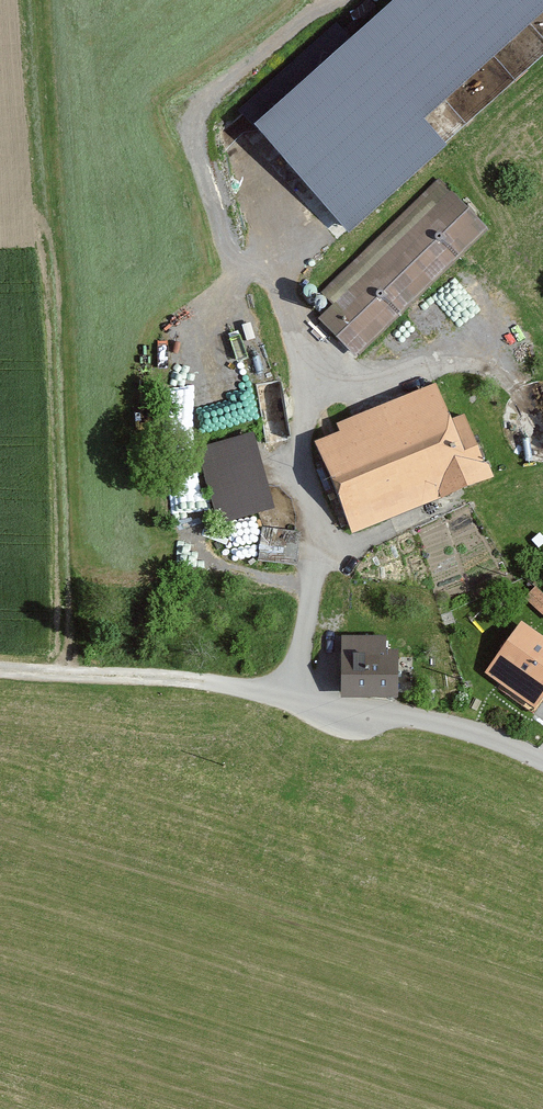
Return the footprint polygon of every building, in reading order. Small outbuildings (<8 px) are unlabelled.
[(253,122),(351,230),(447,143),(424,117),(542,11),(542,0),(390,0),(253,122)] [(323,35),(244,106),(253,115),(332,44),(323,35)] [(336,308),(321,322),(358,361),(489,235),(440,183),(323,295),(336,308)] [(342,434),(319,444),(357,535),(494,479),(469,417),(454,423),(439,386),(339,427),(342,434)] [(276,508),(255,435),(197,452),(218,525),(276,508)] [(537,593),(529,602),(542,616),(542,598),(537,593)] [(521,628),(487,679),(538,714),(542,706),(542,643),(521,628)] [(387,659),(388,640),(349,639),(347,699),(406,701),(408,660),(387,659)]
